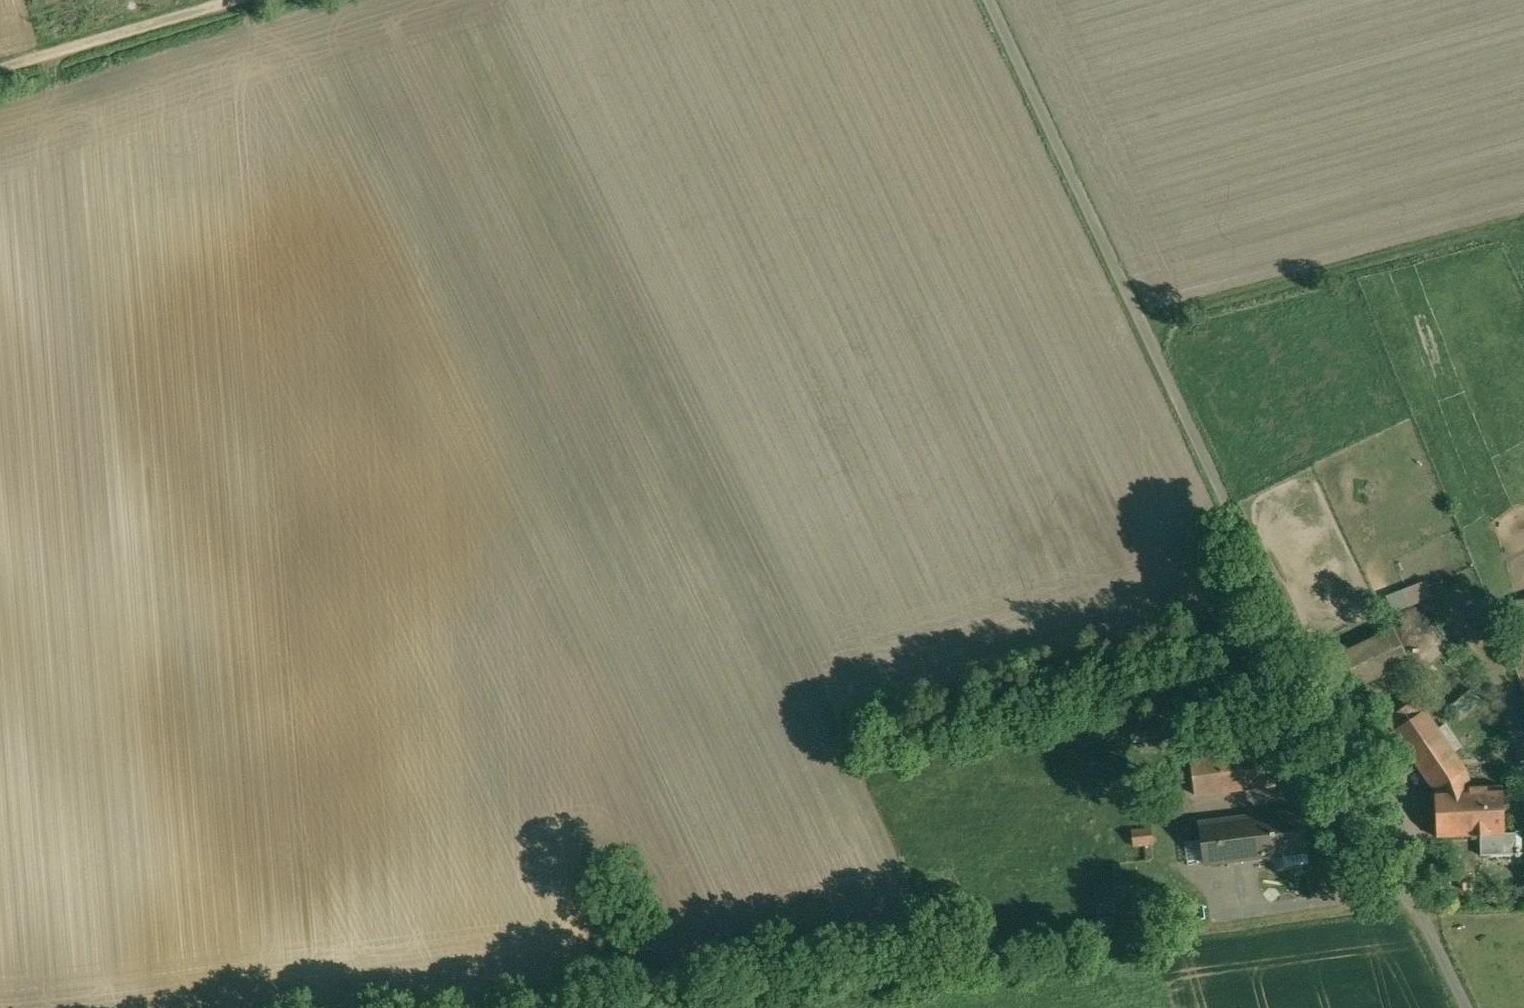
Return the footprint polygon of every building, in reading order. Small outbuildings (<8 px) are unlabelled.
[(1398,612),(1436,595),(1429,578),(1390,595),(1398,612)] [(1515,600),(1519,624),(1515,625),(1521,661),(1523,661),(1523,599),(1515,600)] [(1409,663),(1392,627),(1338,653),(1356,689),(1409,663)] [(1458,704),(1467,713),(1481,697),(1472,689),(1458,704)] [(1461,745),(1446,724),(1439,728),(1417,697),(1385,719),(1433,791),(1471,789),(1461,764),(1453,752),(1461,745)] [(1162,718),(1130,725),(1133,741),(1165,734),(1162,718)] [(1220,751),(1190,754),(1196,794),(1276,784),(1269,733),(1218,739),(1220,751)] [(1502,787),(1471,789),(1474,836),(1505,834),(1502,787)] [(1471,789),(1433,791),(1436,838),(1474,836),(1471,789)] [(1302,810),(1199,823),(1205,863),(1308,850),(1302,810)] [(1152,828),(1132,830),(1134,846),(1154,844),(1152,828)]
